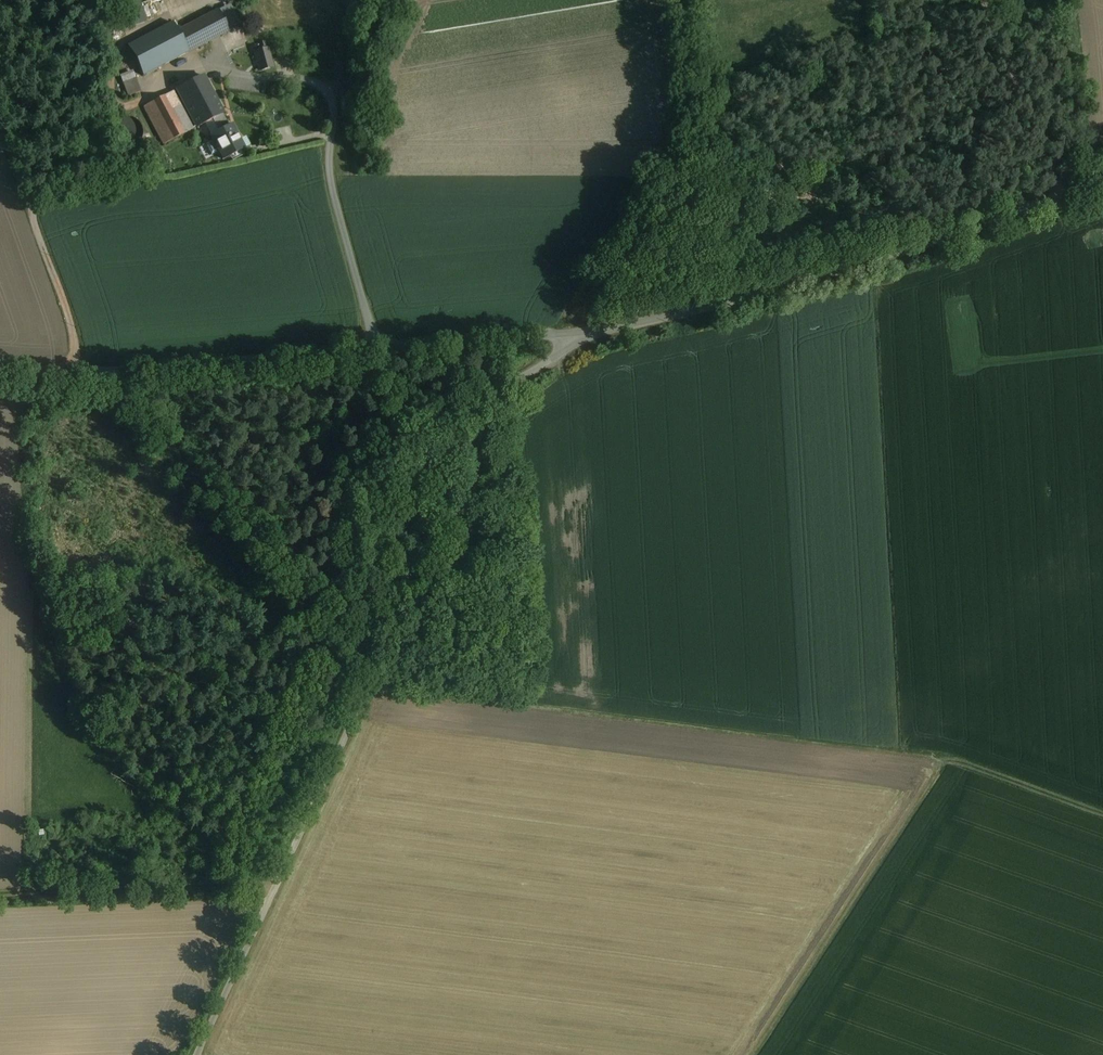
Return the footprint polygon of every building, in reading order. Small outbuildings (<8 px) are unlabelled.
[(222,31),(209,6),(128,48),(141,72),(222,31)] [(249,69),(264,67),(261,45),(246,47),(249,69)] [(223,114),(203,76),(177,90),(197,128),(213,120),(222,115),(223,114)] [(243,150),(231,126),(229,127),(222,115),(213,120),(219,132),(211,136),(224,160),(243,150)]
